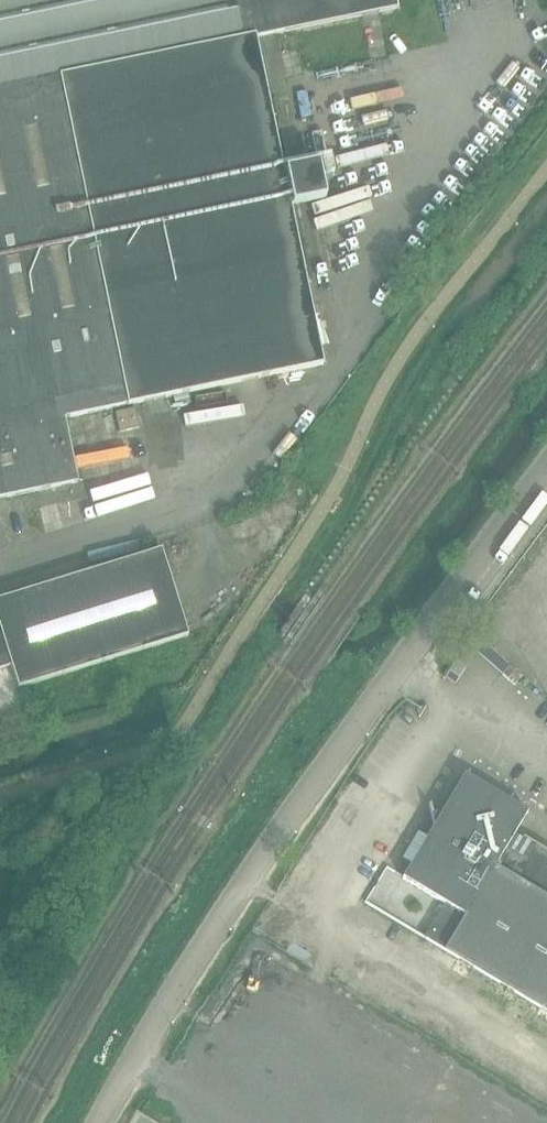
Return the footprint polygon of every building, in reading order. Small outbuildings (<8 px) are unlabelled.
[(79,484),(65,421),(323,368),(290,211),(331,203),(324,170),(284,178),(256,41),(398,12),(395,0),(0,0),(0,500),(79,484)] [(141,430),(137,410),(116,414),(120,434),(141,430)] [(13,667),(20,689),(196,634),(169,545),(0,598),(0,671),(13,667)] [(522,676),(510,665),(502,674),(514,685),(522,676)] [(536,845),(527,858),(508,847),(520,826),(528,813),(498,795),(465,775),(459,785),(447,805),(448,811),(433,815),(431,805),(429,806),(435,832),(430,833),(403,879),(445,904),(425,938),(546,1011),(546,852),(536,845)]
